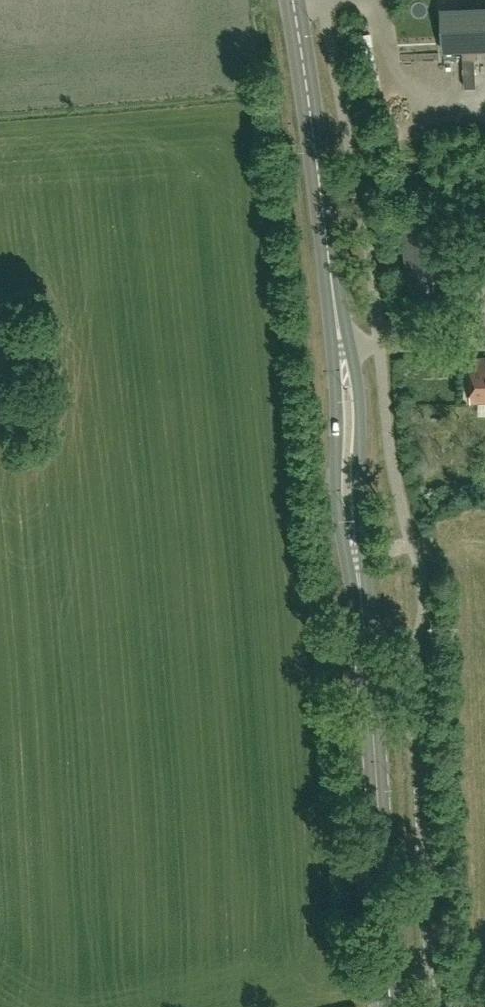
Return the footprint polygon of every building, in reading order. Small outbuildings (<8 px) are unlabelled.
[(443,51),(484,49),(484,10),(442,11),(443,51)] [(470,357),(471,401),(484,401),(484,357),(470,357)]
